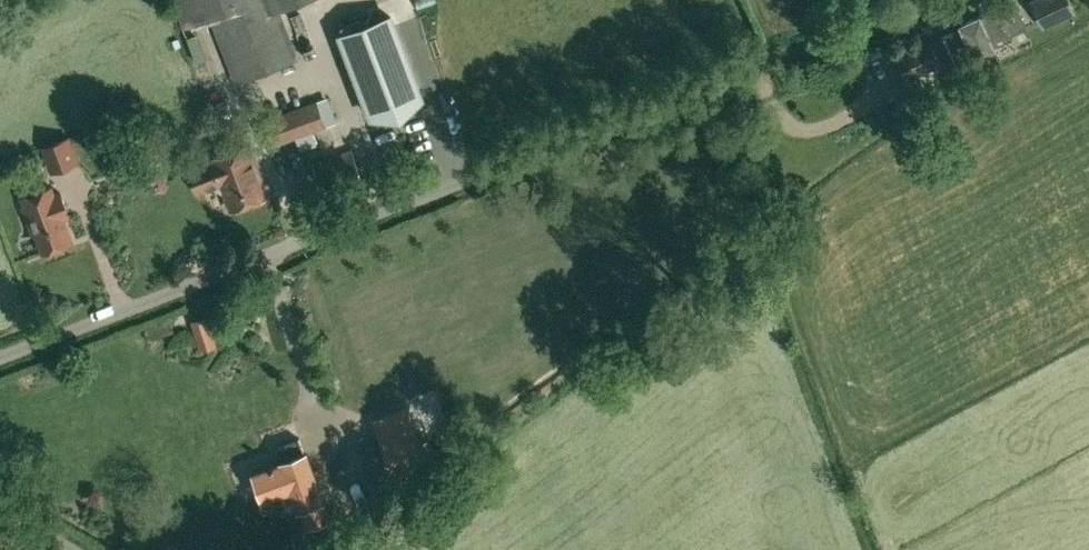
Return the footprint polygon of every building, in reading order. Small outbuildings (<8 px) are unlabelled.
[(291,0),(176,0),(187,28),(213,18),(236,78),(295,55),(276,6),(291,0)] [(1068,0),(1034,0),(1033,0),(1044,24),(1072,11),(1068,0)] [(962,26),(944,35),(956,63),(975,54),(981,68),(1000,60),(993,46),(1012,38),(1010,34),(1025,27),(1014,3),(995,12),(996,15),(983,21),(980,15),(961,23),(962,26)] [(374,115),(390,102),(394,100),(401,118),(403,118),(422,96),(391,15),(389,15),(392,23),(370,31),(367,24),(341,34),(372,116),(374,115)] [(930,41),(898,56),(907,76),(939,62),(930,41)] [(324,124),(316,103),(261,122),(270,143),(324,124)] [(54,142),(43,146),(52,170),(63,166),(77,160),(69,136),(54,142)] [(195,163),(190,165),(199,190),(221,182),(231,208),(268,194),(249,142),(234,147),(232,143),(193,158),(195,163)] [(313,161),(327,201),(366,187),(351,148),(313,161)] [(19,157),(5,161),(9,172),(22,167),(19,157)] [(52,186),(22,197),(25,204),(22,205),(33,233),(36,232),(43,251),(72,240),(60,208),(66,205),(61,191),(55,193),(52,186)] [(190,319),(200,349),(217,345),(208,315),(190,319)] [(175,330),(169,317),(144,327),(150,340),(175,330)] [(407,406),(374,418),(392,471),(426,459),(407,406)] [(282,461),(254,471),(264,497),(280,491),(287,511),(299,507),(306,527),(329,518),(322,497),(306,451),(305,451),(300,436),(277,444),(283,459),(282,459),(282,461)]
